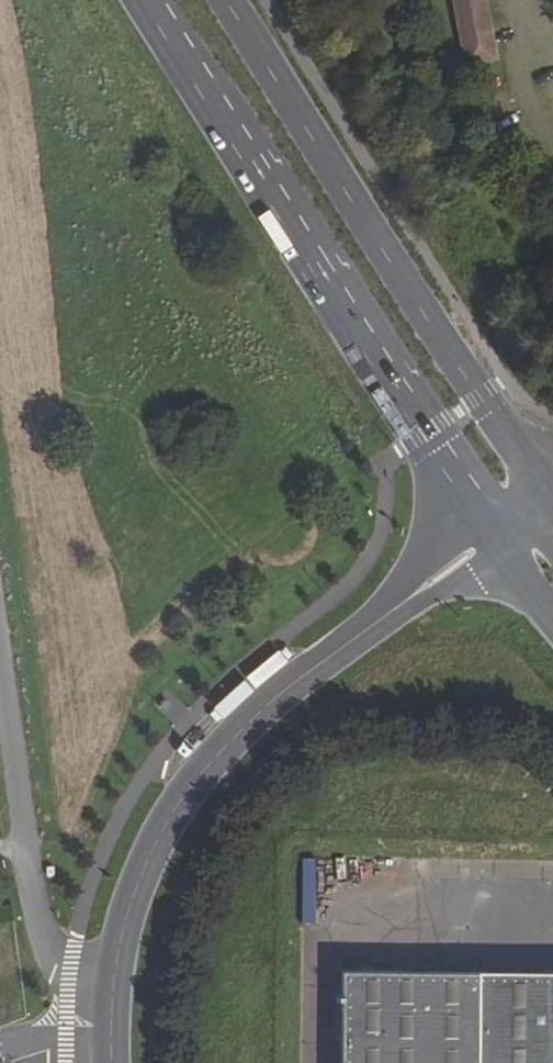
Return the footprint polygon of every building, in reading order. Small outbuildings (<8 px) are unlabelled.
[(498,58),(487,0),(453,0),(466,65),(498,58)] [(480,971),(343,969),(342,1062),(552,1062),(552,972),(480,971)]
